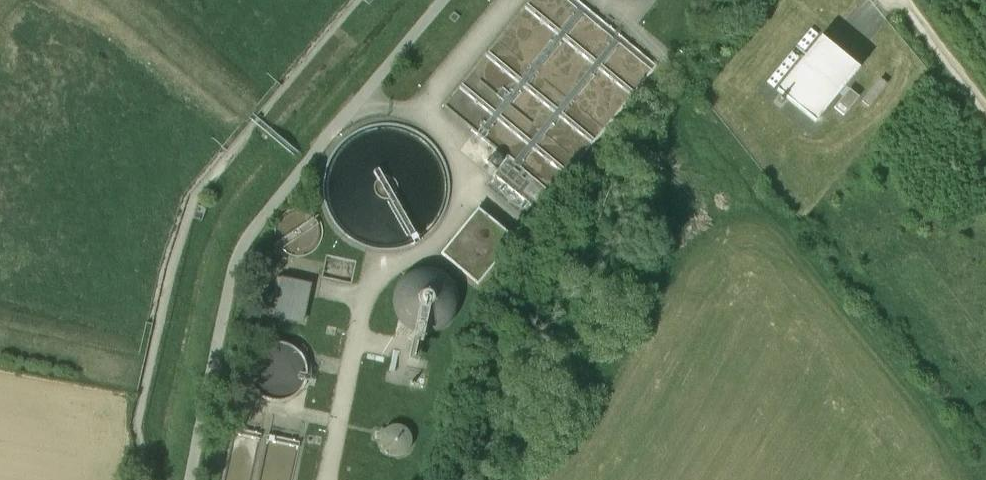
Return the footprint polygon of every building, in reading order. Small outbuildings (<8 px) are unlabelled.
[(451,100),(513,100),(525,84),(545,100),(545,92),(531,82),(531,71),(542,56),(544,56),(560,35),(597,35),(597,19),(572,0),(527,0),(451,100)] [(460,17),(454,13),(450,18),(456,22),(460,17)] [(817,35),(810,29),(797,45),(803,51),(817,35)] [(859,69),(820,37),(776,91),(815,122),(859,69)] [(798,58),(791,52),(766,83),(773,88),(798,58)] [(886,84),(880,79),(862,102),(868,106),(886,84)] [(859,97),(849,89),(834,108),(843,116),(859,97)] [(478,209),(441,254),(478,285),(515,239),(478,209)] [(455,317),(459,301),(455,284),(442,272),(426,268),(409,272),(397,285),(393,301),(398,317),(410,329),(426,334),(443,329),(455,317)] [(310,285),(277,278),(270,316),(302,322),(310,285)] [(419,333),(414,332),(409,358),(419,360),(424,334),(419,333)] [(296,396),(305,385),(315,387),(317,380),(307,378),(308,373),(307,369),(307,365),(305,361),(303,356),(308,351),(303,345),(297,350),(284,344),(269,344),(256,352),(249,365),(248,380),(255,393),(268,401),(282,402),(296,396)] [(411,449),(413,441),(411,433),(405,427),(397,425),(388,427),(383,433),(380,441),(383,450),(389,456),(397,458),(405,455),(411,449)]
